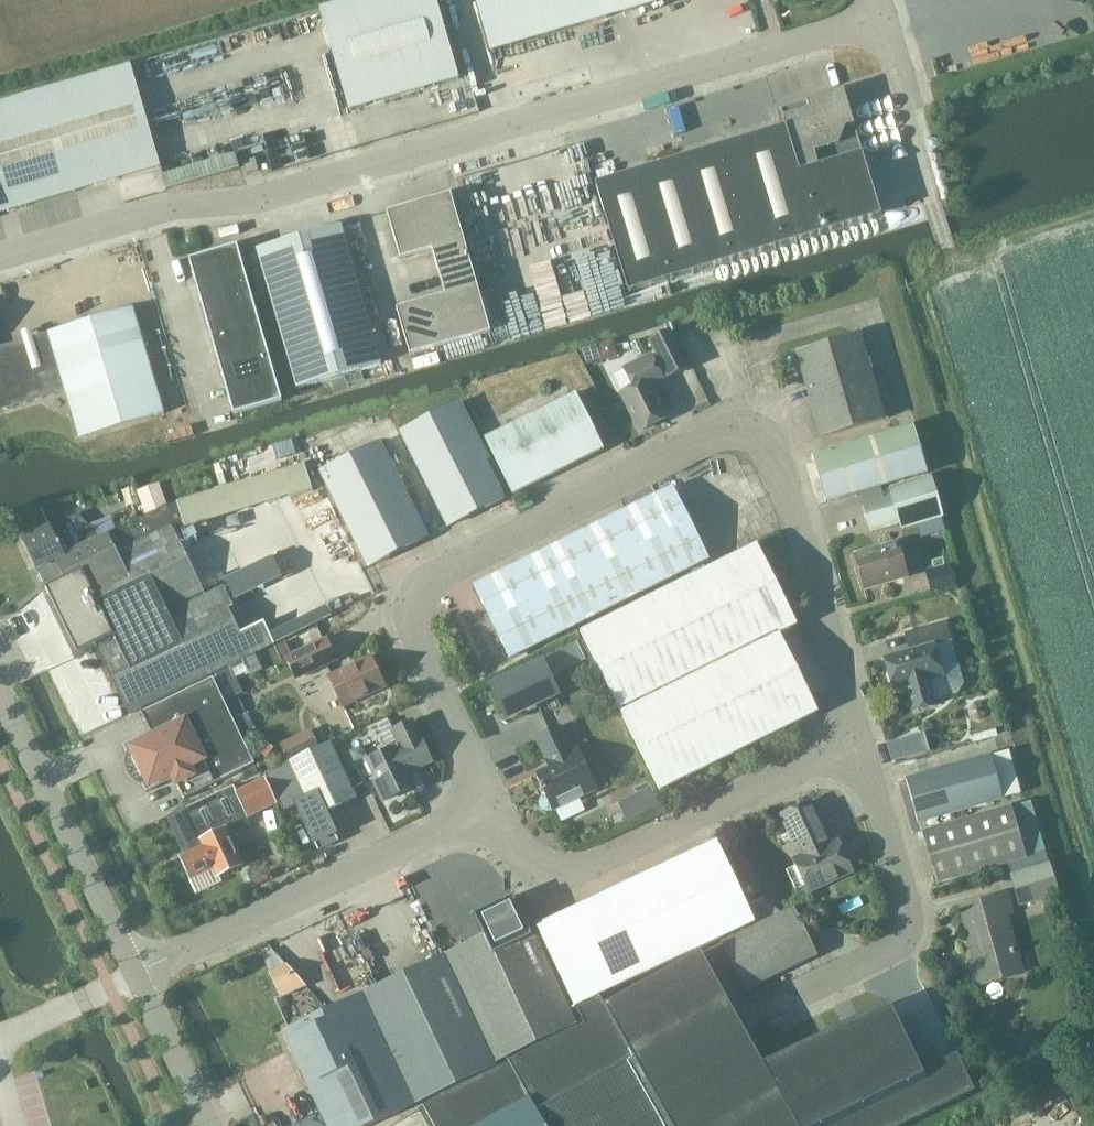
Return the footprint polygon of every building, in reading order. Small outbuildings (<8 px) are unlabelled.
[(436,0),(346,0),(319,8),(349,112),(459,80),(436,0)] [(494,54),(680,0),(478,0),(494,54)] [(75,191),(159,166),(130,65),(0,103),(0,213),(75,191)] [(881,215),(842,90),(780,109),(785,126),(595,183),(627,292),(881,215)] [(250,176),(262,172),(259,161),(247,164),(250,176)] [(430,252),(463,241),(449,196),(420,204),(430,252)] [(400,260),(430,252),(420,204),(385,214),(400,260)] [(382,363),(341,225),(255,250),(296,388),(382,363)] [(443,296),(475,285),(463,241),(430,252),(443,296)] [(189,263),(197,288),(245,274),(238,249),(189,263)] [(245,274),(197,288),(204,314),(252,300),(245,274)] [(429,300),(443,348),(490,335),(475,285),(443,296),(429,300)] [(204,314),(212,339),(260,325),(252,300),(204,314)] [(410,358),(443,348),(429,300),(396,310),(410,358)] [(0,410),(65,391),(79,438),(168,414),(137,309),(0,349),(0,410)] [(219,365),(267,351),(260,325),(212,339),(219,365)] [(651,343),(669,379),(689,369),(671,333),(651,343)] [(884,421),(861,336),(797,355),(821,438),(884,421)] [(617,356),(612,340),(579,350),(584,366),(617,356)] [(226,390),(274,376),(267,351),(219,365),(226,390)] [(640,431),(666,417),(667,417),(651,386),(665,379),(653,356),(631,368),(641,386),(622,396),(640,431)] [(274,376),(226,390),(234,415),(282,401),(274,376)] [(575,392),(484,438),(512,494),(604,448),(575,392)] [(402,432),(449,527),(506,499),(488,461),(491,460),(463,402),(402,432)] [(913,426),(812,455),(825,503),(927,473),(913,426)] [(429,537),(384,444),(322,475),(367,567),(429,537)] [(862,504),(870,531),(899,523),(901,529),(943,517),(932,476),(889,489),(891,495),(862,504)] [(511,660),(709,559),(672,486),(474,587),(511,660)] [(61,521),(23,540),(37,569),(38,568),(46,582),(44,582),(77,649),(94,641),(129,714),(274,644),(263,621),(237,633),(225,608),(231,605),(221,584),(200,594),(171,527),(184,523),(178,502),(162,508),(97,539),(91,525),(88,526),(77,513),(61,521)] [(757,544),(713,566),(580,632),(659,791),(801,721),(781,681),(798,672),(779,634),(797,625),(757,544)] [(898,545),(855,557),(864,586),(905,574),(898,545)] [(952,583),(947,563),(923,569),(929,590),(952,583)] [(935,706),(928,680),(944,676),(936,647),(953,642),(948,624),(913,633),(917,650),(885,658),(893,689),(907,686),(913,712),(935,706)] [(326,640),(285,659),(294,678),(335,659),(326,640)] [(384,685),(371,658),(330,676),(342,704),(384,685)] [(541,665),(494,688),(507,716),(555,693),(541,665)] [(141,711),(140,712),(150,732),(123,746),(146,792),(173,779),(183,799),(184,799),(184,798),(254,763),(212,678),(142,713),(141,711)] [(246,713),(237,693),(229,697),(245,733),(255,729),(247,712),(246,713)] [(420,741),(411,722),(393,730),(402,749),(396,752),(394,747),(368,760),(380,785),(377,787),(384,801),(412,787),(404,770),(430,758),(422,740),(420,741)] [(536,775),(546,794),(543,795),(541,797),(539,802),(540,807),(543,810),(547,812),(551,811),(553,810),(595,789),(574,745),(567,749),(557,727),(535,738),(550,768),(536,775)] [(329,743),(290,763),(265,775),(279,804),(280,803),(284,812),(298,805),(320,851),(340,841),(326,813),(356,798),(329,743)] [(990,757),(907,780),(918,822),(1002,799),(1020,794),(1008,752),(990,757)] [(246,818),(277,803),(265,778),(236,792),(235,792),(246,818)] [(203,846),(179,857),(189,879),(195,892),(220,880),(219,877),(243,866),(225,827),(246,818),(235,792),(236,792),(233,786),(185,808),(200,839),(203,846)] [(653,787),(640,792),(648,810),(661,804),(653,787)] [(1012,807),(1012,806),(923,832),(938,884),(1027,858),(1027,857),(1045,852),(1031,801),(1012,807)] [(830,843),(810,802),(784,814),(803,853),(795,857),(811,889),(853,869),(838,839),(830,843)] [(761,824),(755,827),(754,833),(759,836),(765,834),(765,828),(761,824)] [(717,841),(680,859),(719,940),(755,923),(717,841)] [(719,940),(680,859),(645,875),(683,957),(719,940)] [(1010,873),(1013,881),(1019,905),(1058,894),(1049,864),(1010,873)] [(683,957),(645,875),(609,892),(647,974),(683,957)] [(647,974),(609,892),(573,909),(612,991),(647,974)] [(483,937),(444,955),(492,1063),(506,1057),(577,1023),(570,1009),(532,929),(526,917),(524,918),(513,896),(473,915),(483,937)] [(1014,914),(1009,896),(963,909),(967,924),(971,923),(974,934),(970,935),(978,963),(972,965),(977,982),(1024,970),(1009,915),(1014,914)] [(745,990),(816,955),(793,908),(722,943),(745,990)] [(612,991),(573,909),(532,929),(570,1009),(575,1007),(575,1008),(599,997),(612,991)] [(701,953),(604,1006),(599,997),(575,1008),(575,1007),(570,1009),(577,1023),(506,1057),(509,1064),(459,1086),(422,1106),(433,1125),(797,1125),(701,953)] [(492,1063),(444,955),(367,991),(284,1030),(328,1125),(365,1125),(494,1066),(492,1063)] [(764,1065),(798,1125),(904,1125),(976,1091),(958,1054),(923,1071),(890,1003),(764,1065)]
